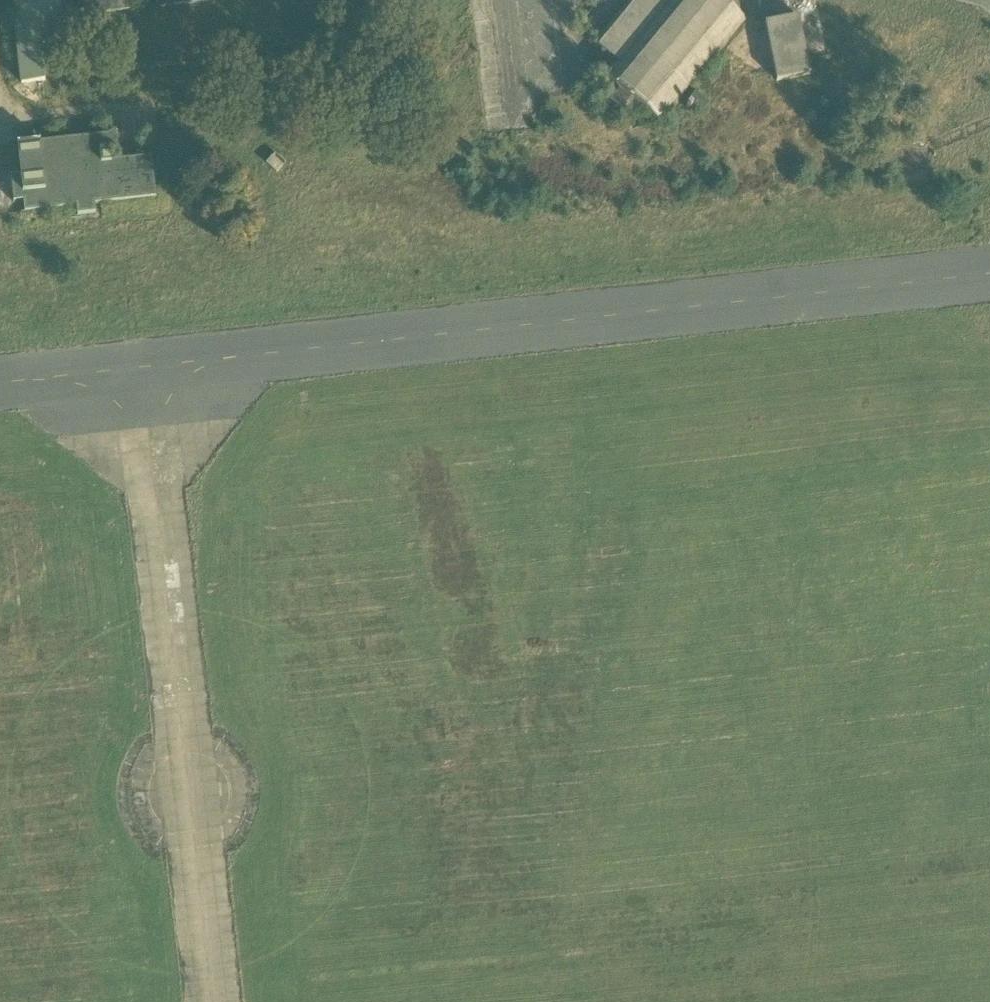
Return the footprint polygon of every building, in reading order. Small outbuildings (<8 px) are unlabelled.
[(21,85),(44,82),(40,45),(62,42),(58,1),(53,2),(53,0),(12,0),(21,85)] [(84,16),(107,14),(133,11),(134,11),(133,0),(82,0),(84,16)] [(158,9),(209,3),(208,0),(157,0),(158,9)] [(744,15),(724,0),(630,0),(596,45),(620,64),(609,79),(662,120),(744,15)] [(778,82),(812,74),(798,15),(764,23),(778,82)] [(23,201),(24,212),(76,206),(95,204),(155,197),(151,156),(111,161),(109,149),(108,135),(35,143),(17,145),(20,175),(23,201)] [(266,163),(277,173),(283,166),(272,157),(266,163)]
